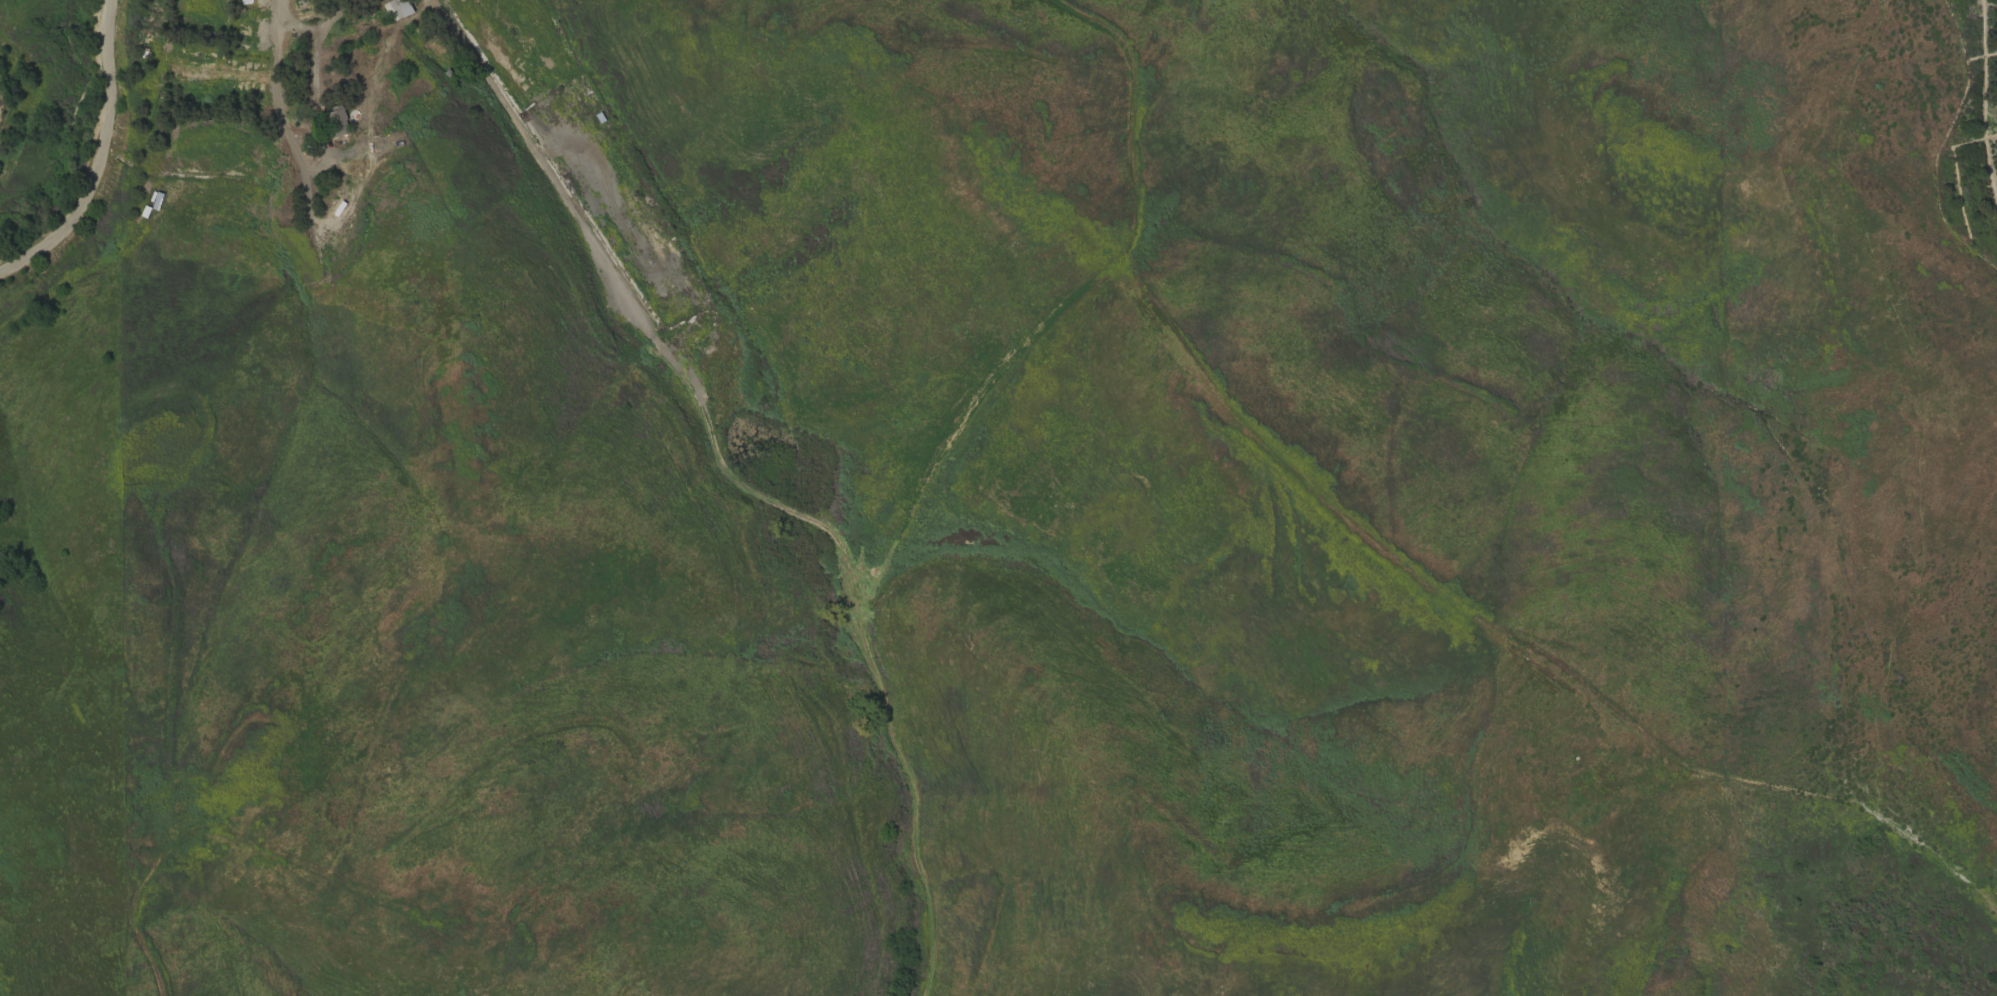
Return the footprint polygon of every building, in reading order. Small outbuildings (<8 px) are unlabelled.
[(391,22),(412,12),(407,0),(391,0),(383,4),(391,22)] [(332,110),(322,113),(328,138),(349,133),(341,104),(331,106),(332,110)]
